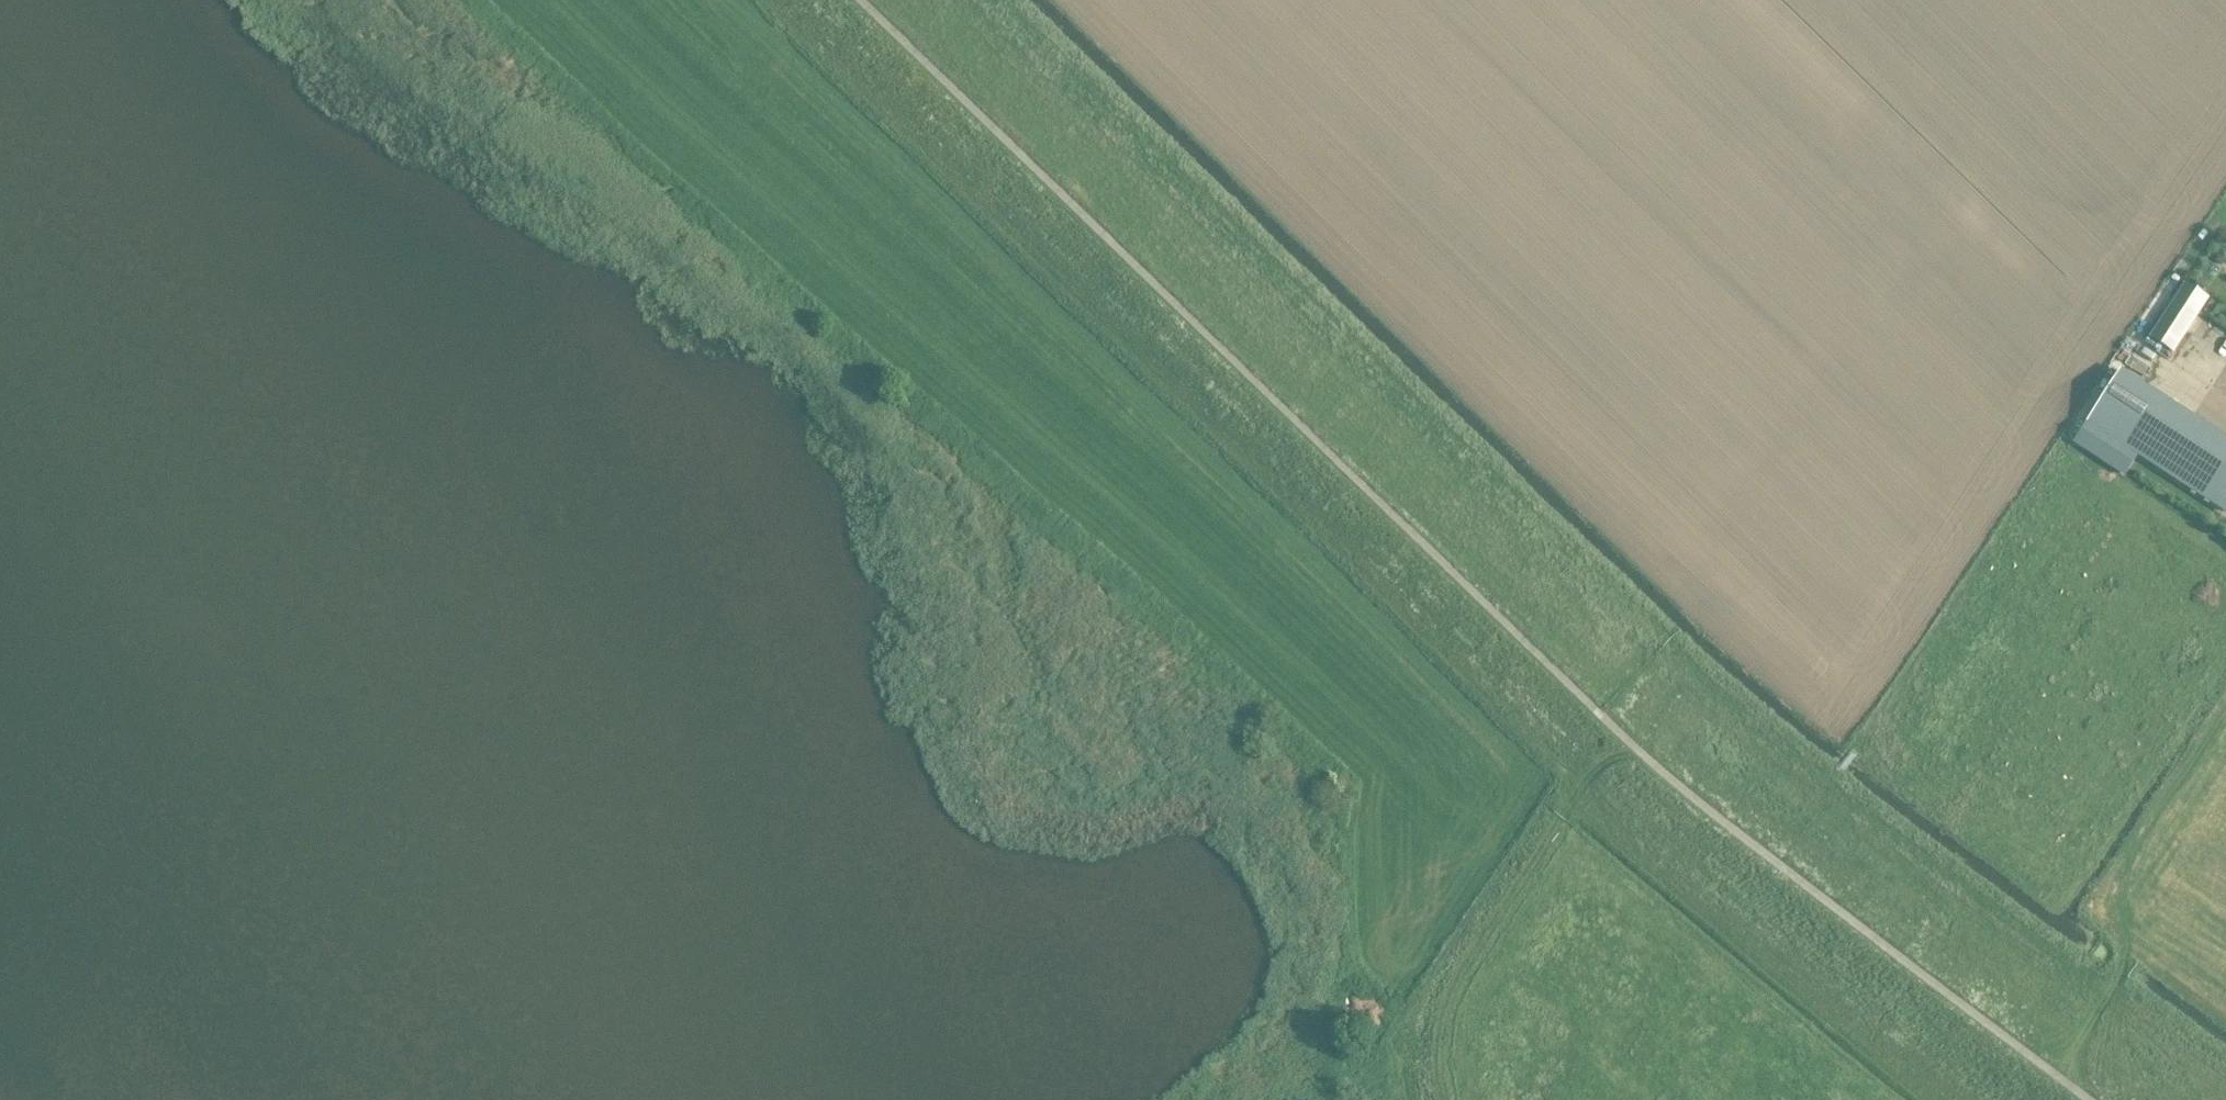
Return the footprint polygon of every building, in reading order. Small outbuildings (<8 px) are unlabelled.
[(2168,345),(2209,293),(2187,275),(2145,327),(2168,345)] [(2191,417),(2191,418),(2118,370),(2086,419),(2159,467),(2223,509),(2225,505),(2225,440),(2191,417)]
